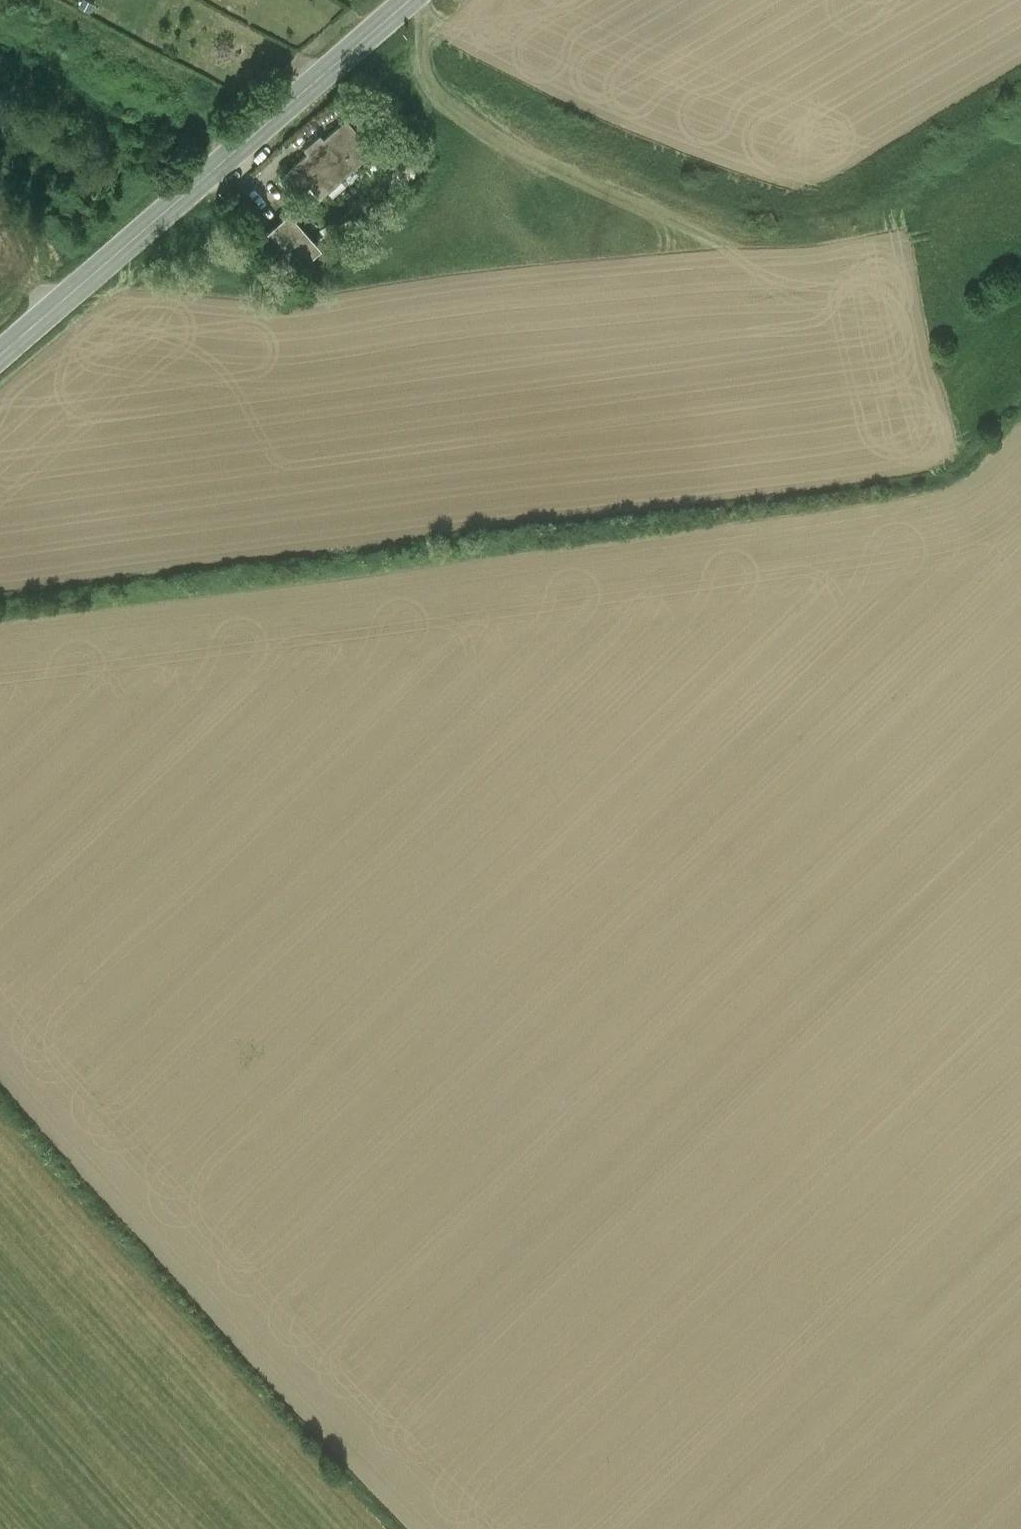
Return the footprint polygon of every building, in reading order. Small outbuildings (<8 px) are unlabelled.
[(303,143),(307,148),(285,167),(301,186),(309,180),(319,192),(366,152),(356,140),(363,133),(346,114),(323,134),(319,130),(303,143)] [(321,242),(289,206),(262,230),(294,266),(321,242)]
